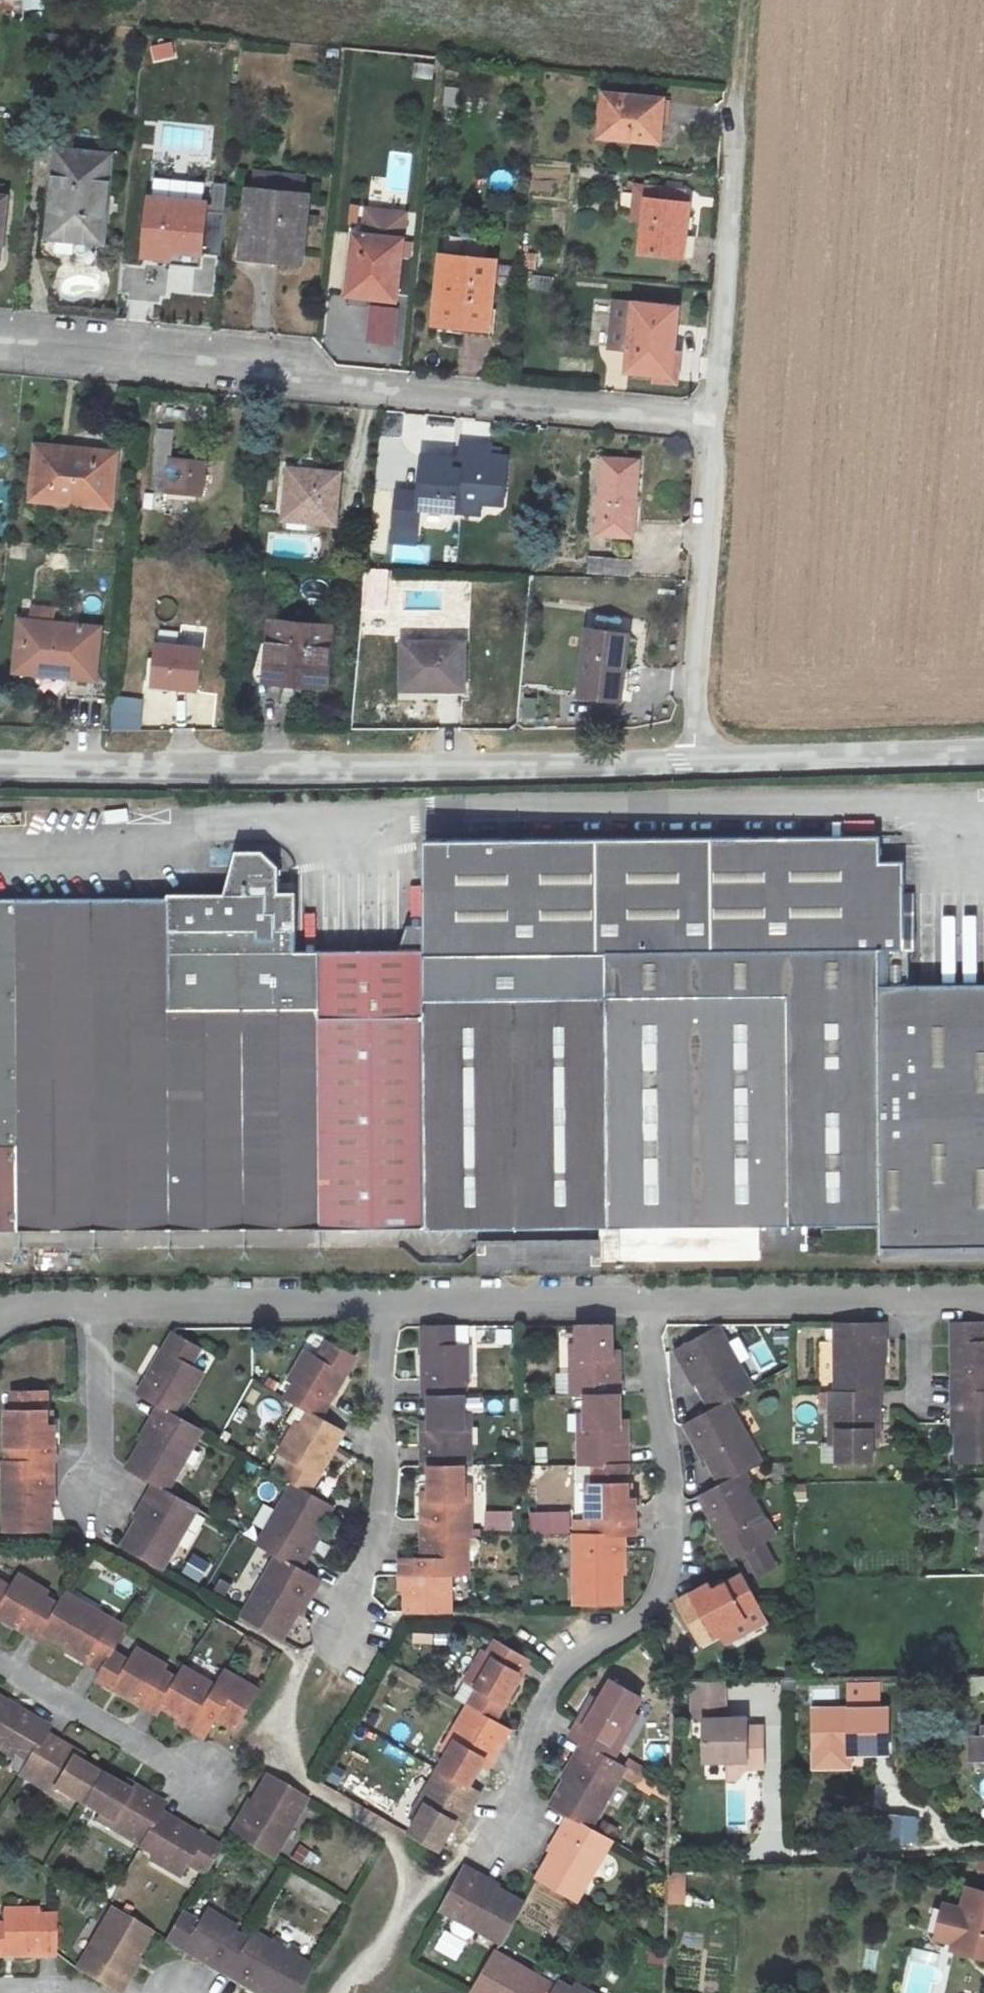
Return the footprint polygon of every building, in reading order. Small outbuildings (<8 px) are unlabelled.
[(152,65),(177,59),(173,40),(148,46),(152,65)] [(446,86),(445,105),(459,106),(460,87),(446,86)] [(600,98),(597,140),(657,146),(661,105),(600,98)] [(103,154),(50,148),(42,234),(95,239),(103,154)] [(385,178),(374,177),(372,196),(409,200),(414,151),(389,148),(385,178)] [(644,201),(640,254),(680,258),(685,195),(660,193),(658,203),(644,201)] [(201,206),(140,203),(137,263),(168,266),(168,252),(198,253),(201,206)] [(294,209),(239,204),(233,268),(289,274),(294,209)] [(339,246),(335,293),(374,297),(375,289),(388,291),(393,236),(352,231),(351,249),(339,246)] [(487,258),(436,252),(429,320),(481,326),(487,258)] [(366,341),(396,345),(401,307),(371,303),(366,341)] [(675,314),(633,309),(613,308),(609,349),(630,350),(628,371),(669,376),(675,314)] [(157,488),(207,492),(211,459),(175,457),(177,428),(160,427),(157,488)] [(114,451),(35,443),(30,496),(106,504),(114,451)] [(453,499),(470,501),(503,504),(508,461),(491,459),(493,446),(463,444),(459,473),(434,470),(434,459),(410,457),(407,492),(383,490),(379,527),(405,528),(407,508),(452,514),(453,499)] [(602,460),(599,536),(634,535),(636,461),(602,460)] [(292,468),(287,516),(339,520),(341,472),(292,468)] [(468,515),(470,501),(453,499),(452,514),(468,515)] [(588,557),(588,574),(632,573),(632,557),(588,557)] [(270,619),(265,671),(303,673),(302,682),(324,684),(331,625),(270,619)] [(95,634),(28,627),(23,671),(89,677),(95,634)] [(577,691),(618,696),(623,638),(586,634),(577,691)] [(431,681),(460,681),(459,642),(396,644),(398,691),(432,691),(431,681)] [(159,643),(154,683),(200,688),(206,648),(159,643)] [(460,692),(460,681),(431,681),(432,691),(460,692)] [(143,730),(143,696),(112,695),(111,729),(143,730)] [(883,1249),(983,1248),(983,984),(912,985),(913,948),(918,948),(918,891),(908,891),(908,860),(883,860),(883,834),(440,836),(440,846),(428,846),(429,924),(410,924),(401,950),(297,951),(296,901),(278,901),(277,866),(261,851),(234,851),(226,893),(169,894),(169,897),(0,899),(0,1230),(762,1225),(762,1251),(883,1249)] [(602,1273),(602,1240),(478,1240),(478,1273),(602,1273)] [(983,1391),(983,1322),(959,1322),(959,1368),(964,1369),(965,1391),(983,1391)] [(575,1394),(594,1393),(624,1394),(624,1358),(615,1357),(616,1347),(615,1325),(581,1324),(581,1344),(576,1344),(575,1394)] [(843,1324),(843,1392),(886,1393),(888,1392),(888,1361),(888,1324),(843,1324)] [(432,1397),(467,1397),(467,1380),(472,1380),(472,1344),(454,1344),(454,1326),(422,1326),(423,1375),(426,1375),(426,1397),(432,1397)] [(717,1411),(733,1403),(757,1389),(723,1327),(685,1348),(704,1385),(717,1411)] [(165,1406),(175,1410),(183,1395),(190,1399),(206,1369),(192,1361),(202,1343),(174,1328),(152,1369),(155,1371),(143,1393),(159,1402),(165,1406)] [(310,1404),(318,1407),(330,1386),(333,1389),(354,1349),(329,1334),(319,1352),(304,1343),(287,1373),(293,1376),(286,1390),(310,1404)] [(615,1357),(624,1358),(624,1348),(616,1347),(615,1357)] [(704,1385),(685,1348),(678,1351),(697,1389),(704,1385)] [(60,1461),(59,1424),(50,1423),(50,1408),(50,1390),(16,1391),(17,1411),(10,1411),(12,1462),(53,1461),(60,1461)] [(886,1393),(843,1392),(838,1391),(839,1440),(824,1440),(824,1464),(878,1464),(878,1437),(878,1429),(886,1429),(886,1409),(886,1393)] [(965,1432),(965,1463),(983,1463),(983,1391),(965,1391),(965,1432)] [(601,1464),(632,1464),(632,1428),(624,1428),(624,1419),(624,1394),(594,1393),(594,1413),(586,1413),(587,1464),(601,1464)] [(432,1467),(467,1466),(473,1466),(472,1414),(467,1413),(467,1397),(432,1397),(432,1419),(432,1428),(424,1428),(423,1467),(432,1467)] [(141,1436),(147,1440),(165,1406),(159,1402),(141,1436)] [(727,1486),(739,1479),(766,1464),(733,1403),(717,1411),(694,1424),(712,1459),(727,1486)] [(318,1407),(310,1404),(303,1417),(298,1413),(281,1444),(294,1452),(284,1469),(298,1476),(313,1484),(334,1445),(330,1442),(342,1421),(318,1407)] [(175,1410),(165,1406),(147,1440),(133,1465),(156,1479),(163,1483),(173,1488),(205,1427),(175,1410)] [(59,1408),(50,1408),(50,1423),(59,1424),(59,1408)] [(432,1428),(432,1419),(424,1419),(424,1428),(432,1428)] [(624,1428),(632,1428),(632,1420),(624,1419),(624,1428)] [(712,1459),(694,1424),(687,1428),(706,1463),(712,1459)] [(886,1437),(886,1429),(878,1429),(878,1437),(886,1437)] [(56,1531),(55,1501),(53,1461),(12,1462),(8,1462),(10,1532),(56,1531)] [(632,1464),(601,1464),(601,1484),(594,1485),(594,1537),(624,1537),(634,1537),(639,1537),(639,1499),(632,1500),(632,1482),(632,1464)] [(432,1467),(432,1493),(433,1502),(424,1502),(424,1537),(471,1538),(474,1538),(473,1487),(468,1487),(467,1466),(432,1467)] [(313,1484),(298,1476),(263,1537),(284,1549),(302,1559),(321,1523),(336,1497),(313,1484)] [(163,1483),(156,1479),(141,1507),(137,1515),(143,1519),(163,1483)] [(739,1479),(727,1486),(708,1495),(720,1517),(715,1520),(736,1559),(746,1554),(758,1578),(782,1565),(771,1542),(763,1545),(754,1528),(767,1522),(751,1491),(746,1493),(739,1479)] [(173,1488),(163,1483),(143,1519),(129,1546),(167,1566),(201,1504),(173,1488)] [(424,1492),(424,1502),(433,1502),(432,1493),(424,1492)] [(486,1530),(513,1530),(513,1511),(486,1510),(486,1530)] [(328,1527),(321,1523),(302,1559),(308,1563),(328,1527)] [(471,1576),(471,1538),(424,1537),(424,1560),(402,1560),(402,1575),(454,1575),(471,1576)] [(624,1537),(594,1537),(581,1537),(581,1608),(625,1607),(625,1575),(624,1537)] [(634,1575),(634,1537),(624,1537),(625,1575),(634,1575)] [(302,1559),(284,1549),(249,1611),(289,1631),(303,1605),(322,1570),(308,1563),(302,1559)] [(203,1582),(210,1564),(191,1555),(183,1574),(203,1582)] [(322,1570),(303,1605),(309,1608),(327,1573),(322,1570)] [(65,1603),(50,1594),(53,1590),(24,1574),(17,1586),(0,1577),(0,1612),(24,1626),(27,1622),(47,1633),(51,1626),(65,1603)] [(454,1575),(402,1575),(402,1591),(409,1590),(409,1612),(454,1612),(454,1575)] [(715,1597),(711,1590),(681,1605),(690,1620),(666,1633),(675,1649),(699,1636),(706,1649),(751,1625),(747,1618),(764,1610),(748,1579),(728,1590),(715,1597)] [(715,1597),(728,1590),(724,1583),(711,1590),(715,1597)] [(51,1626),(76,1641),(111,1660),(119,1644),(131,1623),(72,1590),(65,1603),(51,1626)] [(482,1699),(510,1716),(534,1677),(530,1675),(544,1652),(513,1634),(505,1647),(499,1643),(480,1674),(493,1682),(482,1699)] [(107,1667),(111,1660),(76,1641),(72,1649),(107,1667)] [(171,1701),(186,1673),(172,1666),(175,1661),(145,1644),(139,1655),(119,1644),(111,1660),(107,1667),(104,1672),(146,1695),(147,1693),(169,1705),(171,1701)] [(186,1715),(201,1724),(225,1680),(193,1662),(186,1673),(171,1701),(189,1711),(186,1715)] [(225,1680),(201,1724),(214,1731),(225,1710),(246,1721),(267,1682),(234,1664),(225,1680)] [(963,1676),(963,1695),(980,1694),(980,1698),(983,1698),(983,1676),(963,1676)] [(611,1705),(604,1702),(584,1736),(594,1742),(599,1745),(623,1760),(651,1714),(645,1710),(655,1694),(628,1678),(615,1698),(611,1705)] [(847,1682),(848,1702),(882,1700),(881,1680),(847,1682)] [(48,1730),(51,1727),(30,1715),(32,1711),(0,1694),(0,1746),(19,1756),(22,1750),(34,1757),(48,1730)] [(609,1694),(604,1702),(611,1705),(615,1698),(609,1694)] [(481,1781),(494,1759),(499,1750),(506,1755),(524,1725),(510,1716),(482,1699),(457,1741),(463,1746),(453,1763),(481,1781)] [(815,1707),(815,1746),(850,1747),(849,1754),(890,1754),(890,1707),(815,1707)] [(700,1761),(727,1762),(733,1761),(734,1769),(759,1770),(759,1729),(744,1728),(743,1719),(701,1719),(700,1761)] [(983,1767),(983,1723),(983,1733),(970,1733),(971,1761),(982,1760),(983,1767)] [(80,1748),(48,1730),(34,1757),(27,1769),(70,1795),(73,1789),(89,1799),(103,1773),(82,1762),(75,1757),(80,1748)] [(599,1745),(594,1742),(573,1776),(579,1779),(599,1745)] [(587,1819),(601,1827),(637,1768),(623,1760),(599,1745),(579,1779),(563,1805),(579,1814),(587,1819)] [(88,1753),(80,1748),(75,1757),(82,1762),(88,1753)] [(501,1764),(506,1755),(499,1750),(494,1759),(501,1764)] [(450,1843),(462,1820),(468,1812),(476,1817),(494,1788),(481,1781),(453,1763),(427,1805),(433,1808),(422,1826),(450,1843)] [(278,1769),(265,1793),(245,1830),(238,1825),(231,1838),(278,1863),(317,1791),(278,1769)] [(103,1773),(89,1799),(106,1808),(103,1812),(148,1839),(166,1808),(171,1799),(156,1791),(141,1782),(136,1792),(127,1787),(103,1773)] [(136,1792),(141,1782),(133,1778),(127,1787),(136,1792)] [(245,1830),(265,1793),(258,1789),(238,1825),(245,1830)] [(166,1808),(148,1839),(161,1847),(159,1853),(190,1870),(197,1857),(213,1866),(228,1840),(189,1818),(187,1821),(166,1808)] [(471,1825),(476,1817),(468,1812),(462,1820),(471,1825)] [(587,1819),(579,1814),(558,1848),(565,1852),(587,1819)] [(890,1816),(890,1843),(922,1843),(923,1816),(890,1816)] [(587,1819),(565,1852),(549,1878),(587,1901),(623,1840),(601,1827),(587,1819)] [(474,1865),(508,1886),(512,1879),(487,1863),(478,1858),(474,1865)] [(508,1886),(474,1865),(451,1903),(510,1939),(533,1902),(508,1886)] [(686,1904),(687,1871),(668,1871),(668,1903),(686,1904)] [(975,1890),(961,1951),(983,1955),(983,1891),(975,1890)] [(83,1967),(119,1989),(141,1951),(154,1929),(117,1907),(83,1967)] [(57,1948),(56,1916),(40,1916),(40,1908),(3,1909),(3,1924),(0,1924),(0,1953),(29,1952),(29,1949),(57,1948)] [(236,1967),(253,1938),(240,1929),(242,1925),(211,1908),(203,1920),(188,1911),(173,1937),(216,1962),(218,1958),(235,1968),(236,1967)] [(253,1938),(236,1967),(270,1987),(280,1992),(300,1992),(317,1962),(259,1928),(253,1938)] [(563,1984),(503,1949),(480,1989),(487,1992),(558,1992),(563,1984)] [(141,1951),(119,1989),(127,1992),(147,1955),(141,1951)] [(266,1992),(270,1987),(236,1967),(235,1968),(233,1972),(266,1992)] [(558,1992),(601,1992),(584,1982),(579,1991),(564,1982),(563,1984),(558,1992)]
